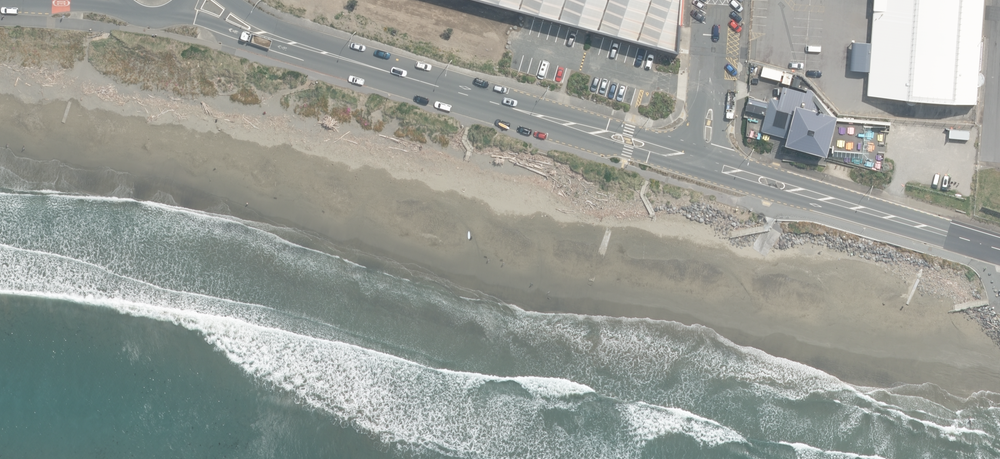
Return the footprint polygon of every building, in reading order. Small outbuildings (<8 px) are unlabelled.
[(692,0),(490,0),(680,50),(688,53),(692,0)] [(868,96),(908,99),(909,101),(910,103),(912,104),(915,104),(917,104),(919,103),(920,101),(920,99),(978,103),(980,104),(981,86),(984,85),(985,84),(987,82),(987,79),(987,77),(986,74),(984,72),(982,72),(987,0),(873,0),(871,41),(851,39),(849,71),(870,73),(868,96)] [(765,66),(762,75),(781,80),(783,74),(785,75),(785,72),(786,71),(765,66)] [(785,72),(785,75),(783,82),(791,84),(793,74),(785,72)] [(802,79),(796,77),(793,86),(799,87),(802,79)] [(788,144),(829,156),(832,147),(839,119),(840,115),(834,114),(813,89),(809,88),(808,92),(784,86),(781,100),(771,97),(770,102),(767,115),(763,131),(790,138),(788,144)] [(750,102),(748,110),(761,113),(767,115),(770,102),(750,97),(750,102)] [(761,113),(748,110),(746,118),(748,118),(759,121),(761,113)] [(865,152),(867,126),(867,121),(839,119),(832,147),(834,147),(834,149),(865,152)] [(870,159),(873,126),(867,126),(865,152),(834,149),(834,152),(835,152),(834,156),(870,159)]
